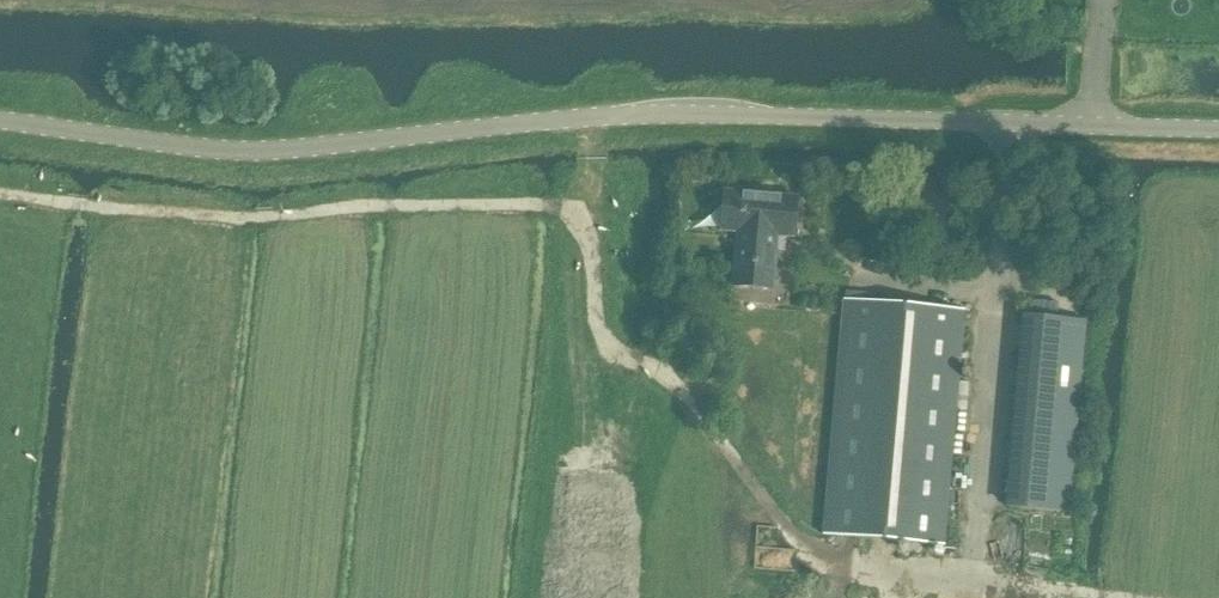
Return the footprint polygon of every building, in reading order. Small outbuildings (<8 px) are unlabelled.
[(733,287),(771,291),(776,236),(794,237),(796,199),(723,193),(720,231),(738,232),(733,287)] [(823,535),(943,545),(963,312),(843,302),(823,535)] [(1009,508),(1069,513),(1085,322),(1026,317),(1009,508)]
